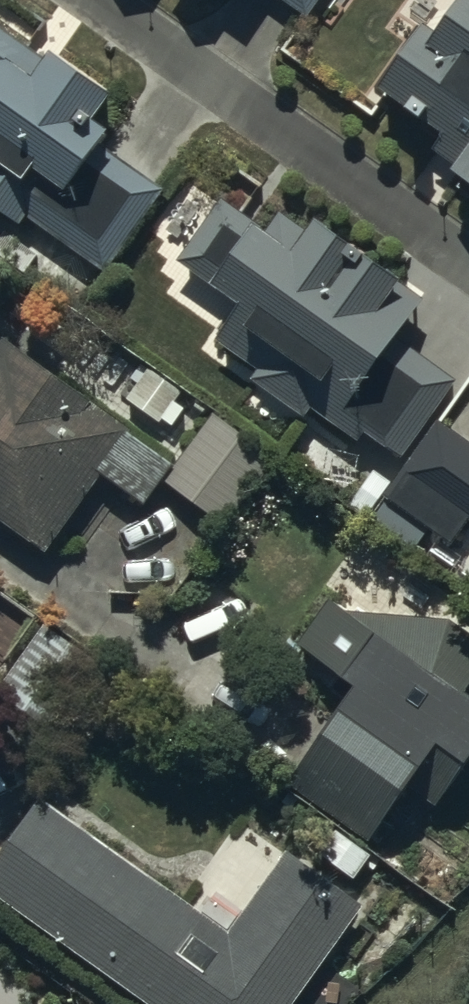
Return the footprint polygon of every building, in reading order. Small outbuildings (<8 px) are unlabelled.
[(308,24),(325,0),(274,0),(308,24)] [(444,40),(430,30),(384,94),(447,140),(438,153),(466,172),(459,182),(468,189),(468,5),(444,40)] [(0,22),(0,206),(19,219),(26,208),(106,264),(163,183),(104,141),(109,133),(93,122),(109,99),(0,22)] [(269,239),(222,207),(178,271),(214,295),(209,303),(237,322),(218,350),(257,377),(250,388),(304,425),(309,418),(357,451),(363,442),(401,469),(454,390),(398,352),(427,310),(393,286),(389,292),(311,239),(308,245),(278,225),(269,239)] [(168,471),(0,347),(0,348),(0,533),(43,565),(102,485),(145,516),(163,491),(225,536),(277,465),(209,415),(168,471)] [(438,428),(359,531),(407,567),(426,541),(447,557),(468,527),(468,451),(438,428)] [(346,621),(329,608),(297,650),(361,698),(291,791),(373,852),(413,798),(439,817),(468,777),(468,639),(448,623),(346,621)] [(51,736),(100,667),(43,626),(0,686),(0,699),(51,736)] [(42,804),(0,863),(0,910),(132,1003),(304,1003),(369,914),(294,861),(235,943),(42,804)]
